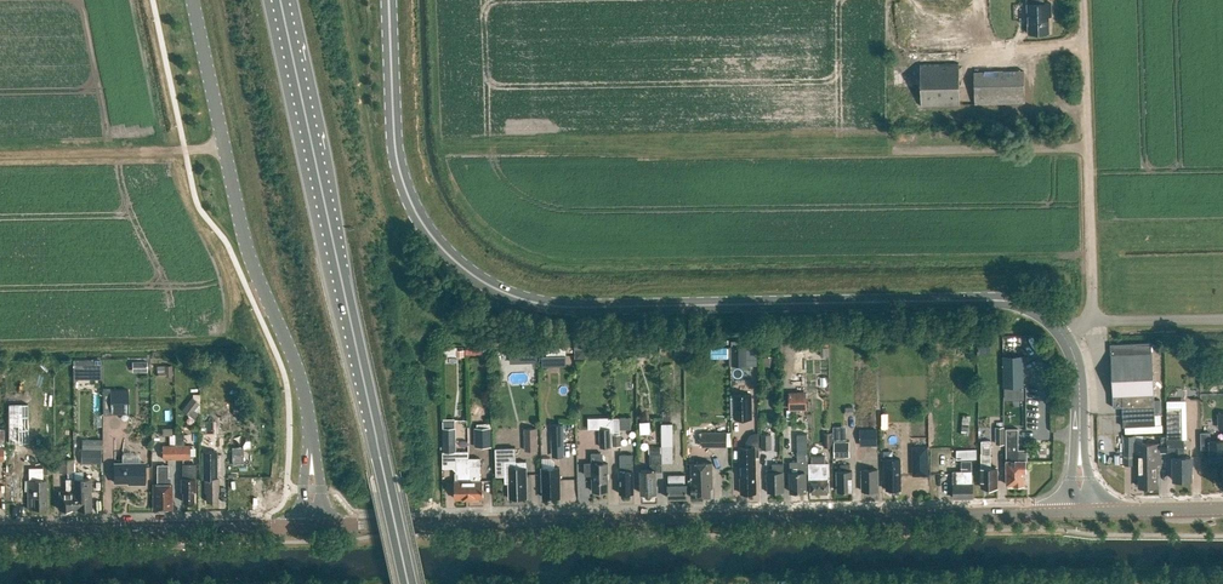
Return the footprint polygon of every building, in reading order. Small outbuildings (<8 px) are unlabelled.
[(1049,33),(1049,16),(1052,16),(1051,3),(1045,3),(1044,0),(1026,0),(1026,5),(1027,5),(1028,33),(1049,33)] [(922,105),(960,104),(959,63),(921,64),(922,105)] [(1025,103),(1024,71),(974,72),(975,104),(1025,103)] [(1152,343),(1110,345),(1113,408),(1122,407),(1123,427),(1155,425),(1152,343)] [(441,355),(455,354),(454,346),(441,347),(441,355)] [(539,366),(563,365),(562,346),(543,347),(543,354),(538,355),(539,366)] [(731,346),(731,365),(747,365),(746,346),(731,346)] [(514,350),(514,362),(528,362),(528,349),(514,350)] [(1004,355),(1004,386),(1023,386),(1023,355),(1004,355)] [(147,362),(133,362),(133,372),(147,372),(147,362)] [(102,364),(92,364),(92,378),(102,378),(102,364)] [(110,414),(128,414),(128,390),(110,390),(110,414)] [(806,391),(789,391),(789,410),(807,410),(806,391)] [(734,394),(734,419),(752,419),(752,393),(734,394)] [(193,398),(183,410),(195,420),(200,415),(195,410),(200,404),(193,398)] [(234,404),(233,414),(244,415),(245,405),(234,404)] [(1166,436),(1167,453),(1173,453),(1174,480),(1191,479),(1191,457),(1183,457),(1183,453),(1184,453),(1184,439),(1182,440),(1181,408),(1167,408),(1167,436),(1166,436)] [(601,428),(601,429),(611,429),(610,416),(600,416),(601,428)] [(887,430),(899,429),(898,422),(886,423),(887,430)] [(651,423),(640,423),(640,433),(651,433),(651,423)] [(551,424),(552,457),(564,457),(564,424),(551,424)] [(662,424),(662,463),(673,463),(673,424),(662,424)] [(474,428),(475,447),(492,447),(491,427),(474,428)] [(1004,445),(1004,427),(996,427),(996,445),(1004,445)] [(469,499),(469,458),(468,451),(456,451),(456,428),(443,428),(443,452),(443,468),(453,468),(457,472),(457,473),(458,473),(458,481),(455,481),(455,499),(469,499)] [(538,450),(537,428),(524,428),(525,450),(538,450)] [(856,445),(875,445),(875,428),(855,428),(856,445)] [(611,429),(601,429),(601,447),(611,447),(611,429)] [(1007,461),(1007,485),(1014,485),(1015,485),(1016,486),(1021,486),(1023,485),(1024,485),(1024,472),(1026,472),(1026,461),(1018,461),(1018,429),(1006,429),(1006,456),(1007,456),(1007,461)] [(702,446),(727,446),(727,432),(702,432),(702,446)] [(824,433),(824,447),(832,447),(832,432),(824,433)] [(1201,433),(1201,450),(1210,450),(1210,459),(1222,459),(1222,441),(1210,441),(1210,433),(1201,433)] [(613,434),(613,446),(621,446),(621,434),(620,434),(613,434)] [(762,449),(771,449),(771,434),(762,435),(762,449)] [(1145,487),(1145,475),(1148,475),(1148,456),(1145,456),(1145,442),(1143,442),(1143,436),(1124,436),(1124,455),(1134,455),(1134,465),(1139,465),(1139,487),(1145,487)] [(1148,475),(1145,475),(1145,487),(1157,487),(1157,465),(1161,465),(1161,453),(1167,453),(1166,436),(1160,436),(1160,442),(1145,442),(1145,456),(1148,456),(1148,475)] [(82,448),(101,449),(102,449),(102,439),(82,439),(82,448)] [(849,441),(835,442),(835,457),(849,457),(849,441)] [(981,453),(981,467),(981,476),(982,486),(987,486),(987,488),(988,488),(988,490),(996,490),(996,488),(997,488),(997,476),(999,474),(997,469),(997,467),(991,467),(990,441),(981,441),(982,453),(981,453)] [(929,475),(928,445),(912,446),(913,476),(929,475)] [(163,446),(163,459),(176,459),(176,446),(163,446)] [(176,446),(176,459),(189,459),(189,446),(176,446)] [(52,473),(52,447),(42,447),(42,473),(52,473)] [(510,498),(527,498),(526,462),(516,462),(516,447),(495,448),(496,476),(506,476),(506,483),(510,483),(510,498)] [(740,459),(741,474),(740,474),(741,493),(748,493),(754,493),(756,493),(755,447),(740,447),(740,459)] [(101,449),(82,448),(81,448),(81,463),(101,463),(101,449)] [(864,463),(864,470),(862,470),(862,491),(878,490),(878,470),(869,470),(869,448),(857,448),(857,463),(864,463)] [(956,459),(976,459),(976,449),(956,449),(956,459)] [(202,451),(203,479),(205,479),(205,492),(206,492),(206,501),(209,501),(209,503),(215,503),(215,501),(217,501),(217,487),(218,487),(218,477),(217,477),(217,451),(202,451)] [(790,472),(791,492),(806,492),(806,473),(808,473),(808,464),(808,452),(798,452),(798,461),(790,462),(790,472)] [(592,453),(592,463),(585,463),(585,475),(593,475),(593,491),(609,491),(608,463),(601,463),(601,453),(592,453)] [(620,454),(621,471),(619,471),(620,494),(634,493),(634,470),(633,470),(633,454),(620,454)] [(657,472),(663,472),(662,454),(650,454),(650,470),(641,470),(641,493),(657,493),(657,472)] [(469,458),(469,499),(483,498),(483,481),(480,481),(480,458),(469,458)] [(73,471),(73,459),(59,459),(59,471),(73,471)] [(709,459),(709,463),(691,463),(692,498),(694,498),(696,499),(699,499),(701,497),(711,497),(711,489),(713,487),(712,463),(712,459),(709,459)] [(900,459),(885,460),(885,482),(887,482),(887,489),(889,489),(891,491),(897,491),(899,489),(901,489),(900,459)] [(972,460),(963,460),(963,471),(953,471),(954,497),(973,497),(973,482),(972,482),(972,460)] [(144,463),(114,463),(114,482),(135,482),(135,485),(145,485),(144,463)] [(773,464),(773,469),(767,469),(768,492),(770,492),(770,494),(775,494),(775,492),(784,492),(783,463),(773,464)] [(828,463),(809,463),(809,484),(811,484),(811,494),(829,493),(829,479),(828,463)] [(195,464),(182,464),(182,478),(181,478),(181,492),(183,492),(183,502),(185,502),(186,503),(190,503),(192,502),(193,502),(193,488),(195,488),(195,464)] [(841,471),(837,471),(838,491),(853,491),(852,471),(851,471),(850,464),(841,464),(841,471)] [(153,485),(153,509),(172,509),(172,484),(168,484),(168,465),(157,465),(157,485),(153,485)] [(560,467),(542,468),(543,497),(549,497),(549,498),(561,498),(560,467)] [(669,485),(668,485),(669,498),(687,498),(687,485),(685,485),(685,475),(668,475),(669,485)] [(66,491),(59,491),(59,509),(74,509),(74,479),(65,479),(66,491)] [(74,479),(74,509),(90,509),(89,492),(91,492),(90,479),(74,479)] [(44,509),(44,497),(47,497),(46,480),(28,480),(28,509),(44,509)]
